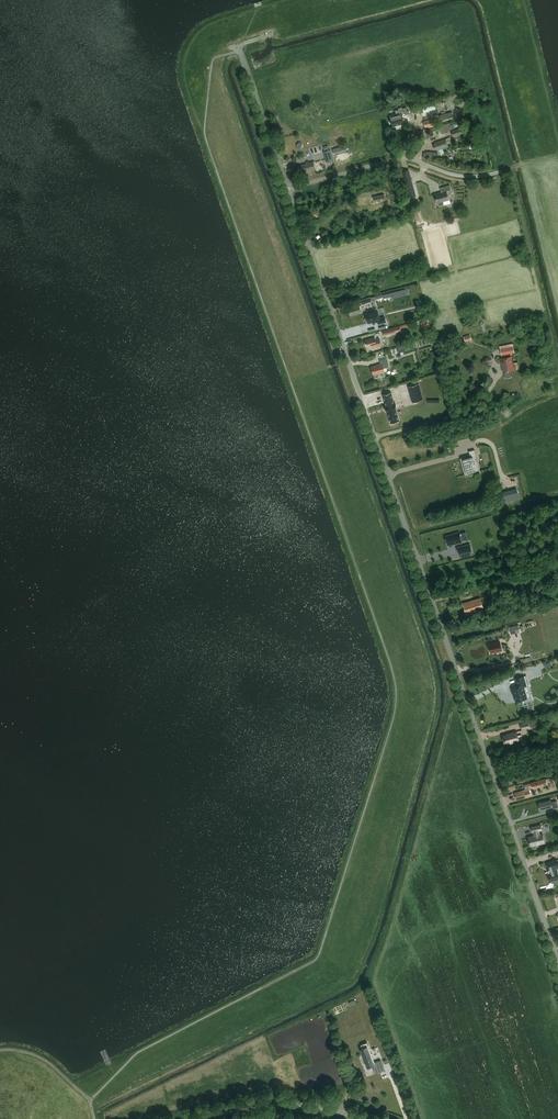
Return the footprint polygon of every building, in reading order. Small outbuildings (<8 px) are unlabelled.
[(406,114),(410,113),(409,110),(408,110),(407,107),(403,108),(402,107),(399,108),(399,109),(395,110),(397,115),(405,113),(406,114)] [(452,112),(439,115),(440,120),(454,117),(452,112)] [(403,115),(406,114),(405,113),(397,115),(391,117),(393,127),(405,123),(403,115)] [(433,118),(424,121),(426,128),(434,125),(433,118)] [(448,123),(432,128),(434,137),(446,134),(446,132),(450,131),(448,123)] [(461,127),(451,131),(453,136),(463,133),(461,127)] [(436,144),(434,145),(435,148),(437,147),(438,149),(448,146),(447,143),(446,139),(435,142),(436,144)] [(334,154),(348,150),(346,145),(333,149),(334,154)] [(325,151),(323,152),(326,162),(334,160),(331,150),(330,150),(325,151)] [(314,161),(309,162),(297,165),(299,172),(301,171),(301,173),(316,169),(314,161)] [(408,170),(402,172),(403,176),(403,178),(410,176),(410,175),(408,170)] [(412,183),(405,185),(409,198),(415,196),(412,183)] [(444,191),(435,194),(437,203),(438,203),(439,203),(439,204),(440,205),(441,205),(442,205),(442,204),(443,204),(443,203),(443,202),(443,201),(449,200),(447,191),(452,190),(450,185),(443,187),(444,191)] [(314,218),(324,215),(322,207),(311,210),(312,216),(314,216),(314,218)] [(349,308),(351,316),(362,313),(359,305),(349,308)] [(378,311),(366,314),(368,323),(378,320),(379,324),(386,322),(385,318),(380,319),(378,311)] [(427,319),(420,323),(424,329),(430,325),(427,319)] [(400,325),(383,330),(385,335),(401,330),(400,325)] [(381,339),(374,340),(374,338),(366,340),(368,347),(373,345),(373,348),(382,345),(381,339)] [(513,346),(500,348),(502,355),(515,352),(513,346)] [(511,356),(500,359),(501,364),(502,364),(504,371),(505,371),(506,372),(504,373),(505,378),(512,377),(511,371),(510,372),(509,370),(514,370),(511,356)] [(388,367),(386,359),(380,360),(381,364),(372,366),(374,375),(385,372),(384,368),(388,367)] [(419,383),(408,386),(412,402),(423,399),(419,383)] [(391,392),(383,394),(386,406),(385,406),(386,411),(387,411),(391,423),(400,421),(396,409),(398,409),(396,404),(395,404),(391,392)] [(467,474),(480,470),(475,449),(469,451),(470,457),(463,459),(467,474)] [(517,488),(501,492),(503,502),(519,498),(517,488)] [(452,545),(462,542),(460,531),(454,533),(445,535),(448,545),(452,544),(452,545)] [(470,543),(457,547),(459,553),(472,550),(470,543)] [(481,598),(463,603),(467,614),(485,609),(481,598)] [(509,626),(510,634),(520,632),(519,624),(509,626)] [(489,643),(491,651),(495,650),(495,651),(502,650),(500,641),(489,643)] [(511,688),(513,693),(514,692),(516,701),(527,698),(523,686),(526,685),(524,676),(515,678),(518,686),(511,688)] [(529,721),(520,723),(522,730),(531,728),(529,721)] [(505,744),(519,740),(517,731),(510,733),(503,735),(505,744)] [(526,788),(528,788),(528,791),(524,792),(523,790),(515,792),(517,800),(525,797),(531,795),(529,787),(532,786),(533,788),(548,784),(547,783),(546,779),(546,778),(525,785),(526,788)] [(552,802),(551,799),(538,802),(539,804),(540,808),(540,810),(553,807),(552,802)] [(539,830),(542,829),(541,825),(531,827),(532,832),(535,831),(536,835),(528,837),(530,846),(545,842),(543,833),(540,834),(539,830)] [(557,861),(548,864),(549,869),(550,868),(552,873),(548,874),(550,881),(557,878),(557,874),(557,872),(556,870),(557,870),(557,863),(557,861)] [(368,1042),(361,1045),(369,1065),(372,1064),(374,1070),(384,1067),(381,1060),(375,1062),(368,1042)]
